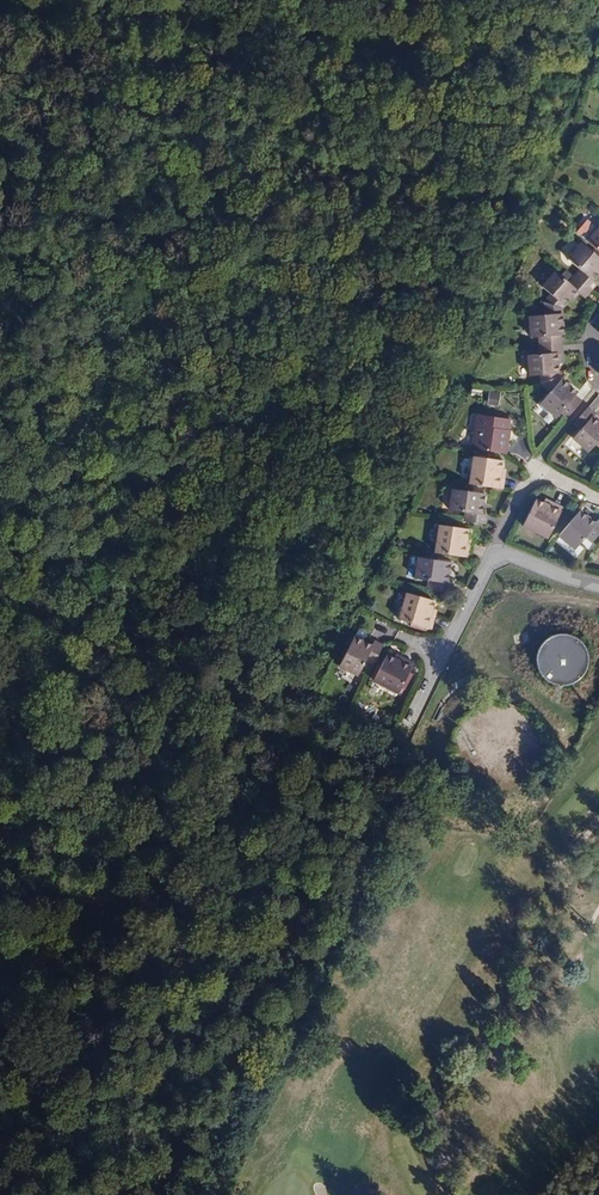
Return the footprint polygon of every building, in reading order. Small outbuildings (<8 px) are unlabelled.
[(582,236),(592,244),(592,245),(598,251),(598,219),(582,236)] [(576,239),(563,253),(575,264),(562,277),(549,266),(536,281),(544,288),(556,299),(557,299),(570,285),(578,292),(591,279),(587,275),(598,262),(598,260),(587,249),(576,239)] [(592,244),(587,249),(598,260),(598,251),(592,245),(592,244)] [(556,299),(544,288),(536,295),(555,302),(556,299)] [(555,309),(555,302),(536,295),(537,310),(555,309)] [(537,310),(523,310),(524,330),(534,330),(535,350),(524,350),(525,370),(535,370),(552,369),(551,349),(555,349),(554,329),(556,329),(555,309),(537,310)] [(535,379),(552,371),(552,369),(535,370),(535,379)] [(545,388),(556,374),(552,371),(535,379),(545,388)] [(554,409),(561,414),(576,396),(569,391),(572,386),(556,374),(545,388),(535,400),(551,413),(554,409)] [(491,392),(490,404),(501,406),(502,393),(491,392)] [(583,403),(569,421),(576,426),(568,435),(584,447),(592,437),(598,429),(598,423),(586,413),(590,409),(583,403)] [(501,452),(506,428),(503,428),(505,417),(474,413),(469,447),(501,452)] [(495,473),(496,460),(468,456),(465,484),(498,487),(500,474),(495,473)] [(479,513),(481,493),(449,490),(446,509),(462,511),(461,522),(481,525),(482,513),(479,513)] [(545,534),(558,503),(547,499),(545,504),(532,498),(521,524),(545,534)] [(598,525),(598,520),(594,516),(592,519),(576,506),(555,532),(571,546),(582,533),(588,538),(598,525)] [(463,544),(465,531),(438,527),(434,554),(466,558),(468,545),(463,544)] [(446,584),(449,564),(416,560),(413,581),(429,583),(428,592),(449,595),(450,585),(446,584)] [(426,619),(430,606),(404,597),(395,622),(427,632),(431,620),(426,619)] [(567,687),(575,682),(580,675),(583,666),(583,657),(580,649),(574,642),(566,637),(557,636),(548,637),(541,641),(535,647),(531,655),(530,663),(532,672),(536,679),(542,685),(550,688),(559,689),(567,687)] [(375,672),(385,652),(374,648),(373,651),(355,643),(341,673),(359,681),(366,667),(375,672)] [(402,696),(416,665),(404,660),(402,664),(390,659),(378,685),(402,696)]
